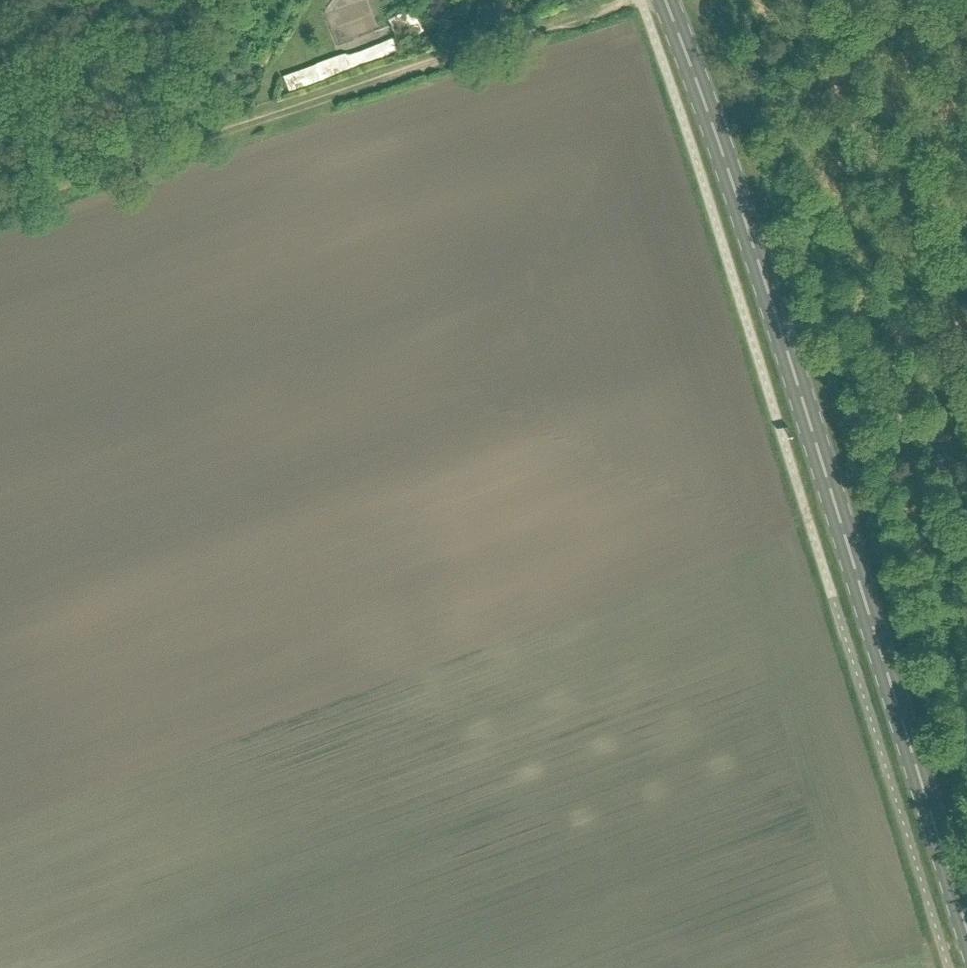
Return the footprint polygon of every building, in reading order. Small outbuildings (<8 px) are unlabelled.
[(292,91),(386,56),(382,45),(288,79),(292,91)]
